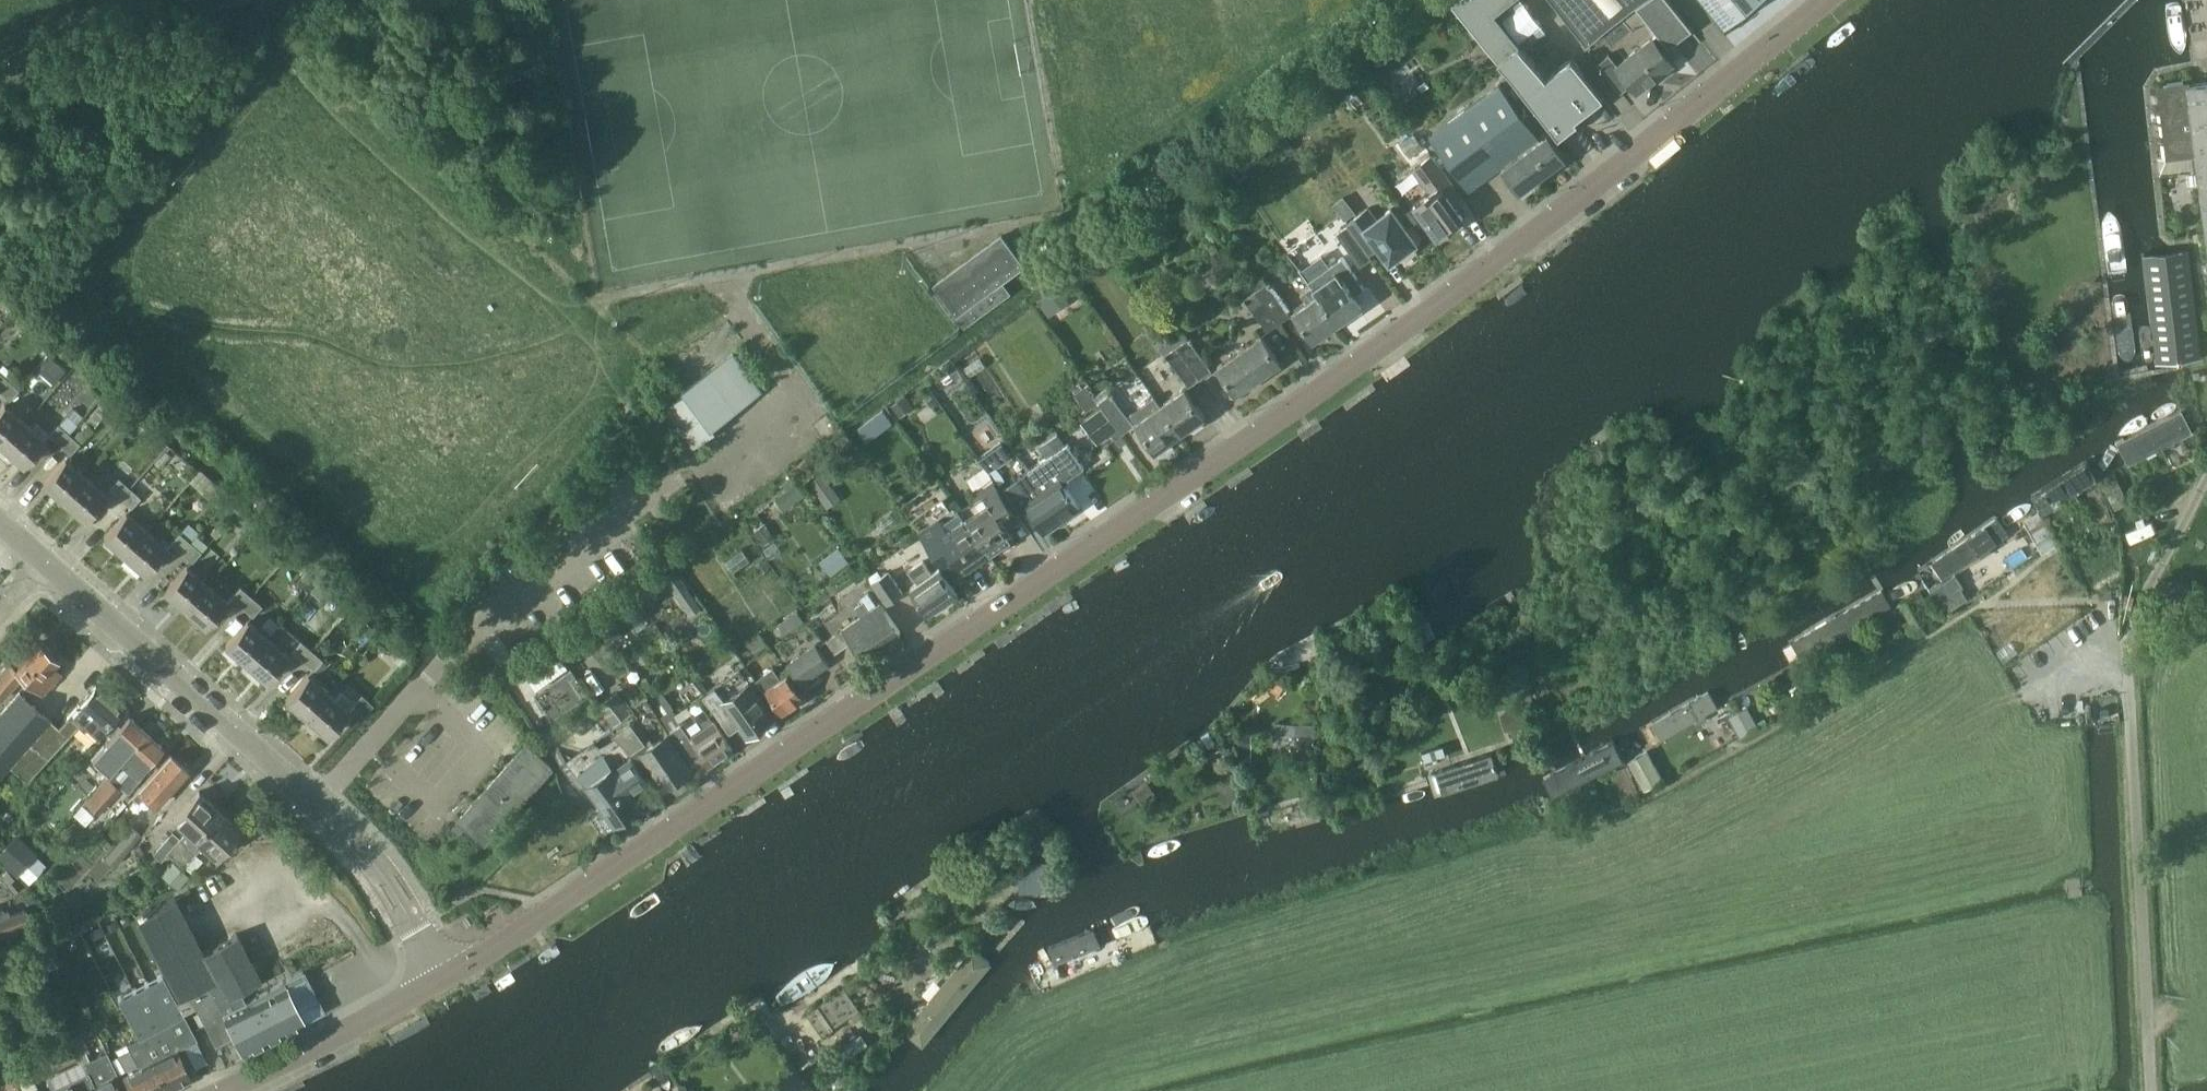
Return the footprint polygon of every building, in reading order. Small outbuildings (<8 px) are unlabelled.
[(1521,47),(1495,13),(1512,0),(1455,0),(1503,61),(1532,98),(1535,95),(1564,133),(1606,100),(1576,62),(1549,83),(1521,47)] [(1584,47),(1636,8),(1646,0),(1548,0),(1584,47)] [(1691,29),(1668,0),(1646,0),(1636,8),(1668,48),(1691,29)] [(1725,27),(1759,0),(1704,0),(1725,27)] [(1638,93),(1674,65),(1653,38),(1617,66),(1608,53),(1596,63),(1618,92),(1630,83),(1638,93)] [(2188,81),(2158,84),(2167,154),(2158,155),(2160,172),(2199,167),(2197,150),(2189,83),(2188,81)] [(2189,83),(2197,150),(2199,167),(2206,230),(2206,81),(2189,83)] [(1468,188),(1503,162),(1504,163),(1501,166),(1519,191),(1565,157),(1546,132),(1539,137),(1499,83),(1429,135),(1468,188)] [(1408,160),(1431,147),(1419,126),(1396,139),(1408,160)] [(1436,237),(1463,217),(1445,192),(1454,186),(1431,155),(1412,168),(1430,192),(1413,204),(1436,237)] [(1372,236),(1390,260),(1396,256),(1397,258),(1403,255),(1407,252),(1411,248),(1410,246),(1415,241),(1391,208),(1376,219),(1367,208),(1348,222),(1361,241),(1372,236)] [(1359,265),(1371,257),(1348,224),(1336,232),(1359,265)] [(934,284),(964,324),(1009,291),(1001,280),(1023,264),(1001,235),(934,284)] [(2158,361),(2202,356),(2189,249),(2145,253),(2158,361)] [(1322,279),(1312,286),(1339,324),(1363,306),(1344,278),(1329,288),(1322,279)] [(1064,282),(1039,291),(1046,311),(1071,303),(1064,282)] [(1279,322),(1290,314),(1268,284),(1257,292),(1279,322)] [(1338,324),(1312,286),(1301,294),(1308,303),(1294,312),(1314,341),(1338,324)] [(1279,322),(1257,292),(1247,299),(1268,330),(1279,322)] [(1260,334),(1238,349),(1258,378),(1281,363),(1260,334)] [(1200,377),(1211,370),(1188,337),(1177,345),(1200,377)] [(1200,377),(1177,345),(1166,353),(1188,385),(1200,377)] [(1236,394),(1258,378),(1238,349),(1216,365),(1236,394)] [(733,351),(683,388),(686,392),(665,407),(694,445),(708,435),(705,432),(762,389),(733,351)] [(19,388),(24,382),(14,373),(9,379),(0,371),(0,390),(10,399),(19,388)] [(1132,423),(1110,392),(1105,385),(1093,393),(1098,400),(1121,431),(1132,423)] [(1185,390),(1162,406),(1182,433),(1204,417),(1185,390)] [(904,395),(892,405),(900,417),(913,407),(904,395)] [(1181,434),(1155,396),(1131,413),(1158,450),(1181,434)] [(121,425),(127,418),(104,398),(88,418),(95,425),(106,412),(121,425)] [(3,445),(25,421),(4,403),(0,407),(0,442),(3,445)] [(79,428),(73,436),(69,432),(77,423),(76,422),(83,415),(73,406),(67,413),(58,423),(48,433),(59,443),(70,453),(79,442),(93,428),(87,423),(81,429),(79,428)] [(873,416),(883,429),(893,421),(884,408),(873,416)] [(2192,431),(2182,412),(2118,444),(2127,463),(2192,431)] [(25,421),(3,445),(23,463),(45,440),(25,421)] [(971,435),(978,451),(1004,439),(998,423),(971,435)] [(1083,456),(1097,446),(1086,428),(1071,438),(1083,456)] [(1003,440),(979,456),(990,471),(1013,455),(1003,440)] [(1068,441),(1027,469),(1061,519),(1080,506),(1063,480),(1084,465),(1068,441)] [(45,483),(65,500),(86,476),(67,458),(45,483)] [(2096,480),(2086,461),(2044,483),(2055,502),(2096,480)] [(1006,471),(1002,465),(992,472),(996,478),(1006,471)] [(1027,469),(1004,485),(1021,510),(1027,505),(1044,530),(1061,519),(1027,469)] [(220,505),(227,496),(198,470),(189,481),(211,501),(213,498),(220,505)] [(823,473),(810,482),(828,507),(841,498),(823,473)] [(2117,475),(2102,482),(2114,507),(2128,501),(2117,475)] [(86,476),(65,500),(84,517),(106,493),(86,476)] [(120,497),(129,486),(118,476),(109,487),(120,497)] [(979,497),(960,510),(990,553),(1013,537),(1004,524),(1017,515),(993,481),(977,493),(979,497)] [(131,507),(140,496),(129,486),(120,497),(131,507)] [(967,569),(990,553),(960,510),(943,521),(941,518),(922,531),(945,565),(958,556),(967,569)] [(2042,553),(2057,544),(2055,541),(2039,510),(2023,520),(2042,553)] [(103,536),(124,554),(146,530),(125,511),(103,536)] [(2007,533),(1995,515),(1919,564),(1931,583),(2007,533)] [(181,551),(196,533),(198,530),(188,521),(179,531),(170,541),(181,551)] [(146,530),(124,554),(144,573),(167,548),(146,530)] [(192,560),(201,550),(207,543),(196,533),(181,551),(192,560)] [(830,575),(849,561),(839,547),(820,560),(830,575)] [(909,569),(916,581),(910,585),(929,612),(957,593),(938,566),(930,572),(922,560),(909,569)] [(164,591),(185,609),(207,584),(186,566),(164,591)] [(887,606),(905,593),(892,573),(873,586),(887,606)] [(323,600),(331,591),(318,580),(310,589),(323,600)] [(207,584),(185,609),(207,628),(229,603),(207,584)] [(242,605),(251,594),(240,584),(230,595),(242,605)] [(1943,584),(1933,591),(1946,612),(1967,598),(1961,588),(1950,594),(1943,584)] [(1890,606),(1879,587),(1791,640),(1802,658),(1890,606)] [(253,615),(262,604),(251,594),(242,605),(253,615)] [(862,658),(899,632),(880,604),(877,605),(870,594),(860,601),(862,603),(854,609),(860,617),(827,640),(835,652),(851,641),(862,658)] [(226,642),(247,661),(268,636),(247,618),(226,642)] [(268,636),(247,661),(267,679),(289,655),(268,636)] [(303,659),(311,648),(301,638),(292,649),(303,659)] [(61,672),(54,665),(58,660),(38,642),(15,667),(9,662),(0,672),(0,697),(1,698),(23,673),(43,692),(61,672)] [(793,670),(781,678),(773,667),(756,679),(765,692),(768,690),(783,712),(803,698),(793,684),(800,680),(802,682),(829,664),(816,643),(788,662),(793,670)] [(314,669),(322,658),(311,648),(303,659),(314,669)] [(531,675),(538,686),(570,663),(563,652),(531,675)] [(748,736),(774,718),(740,668),(704,693),(730,732),(741,725),(748,736)] [(551,717),(585,699),(569,669),(536,687),(529,673),(513,681),(517,688),(531,680),(551,717)] [(286,696),(306,714),(329,690),(309,672),(286,696)] [(51,719),(18,689),(0,709),(0,776),(30,742),(48,758),(79,723),(95,737),(121,708),(96,685),(59,726),(51,719)] [(1717,707),(1707,688),(1649,719),(1660,738),(1717,707)] [(329,690),(306,714),(327,733),(349,708),(329,690)] [(352,703),(363,713),(373,702),(361,692),(352,703)] [(672,708),(659,716),(690,762),(702,755),(709,765),(733,748),(704,706),(693,714),(692,712),(680,718),(672,708)] [(1747,707),(1728,717),(1740,737),(1758,727),(1747,707)] [(111,750),(120,759),(147,730),(129,714),(94,753),(102,760),(111,750)] [(632,753),(646,743),(630,721),(616,730),(632,753)] [(1273,722),(1272,756),(1314,758),(1315,723),(1273,722)] [(147,730),(120,759),(131,769),(122,779),(133,789),(146,775),(141,771),(164,746),(147,730)] [(1253,733),(1244,742),(1253,751),(1262,742),(1253,733)] [(665,787),(690,771),(667,735),(642,751),(665,787)] [(1615,764),(1607,744),(1562,763),(1571,783),(1615,764)] [(1240,749),(1238,762),(1251,764),(1253,751),(1240,749)] [(1648,749),(1628,760),(1644,789),(1664,779),(1648,749)] [(1502,781),(1493,751),(1436,767),(1445,797),(1502,781)] [(161,795),(186,768),(170,753),(126,801),(134,808),(153,788),(161,795)] [(631,793),(648,782),(630,757),(614,768),(604,754),(578,771),(615,825),(641,807),(631,793)] [(486,844),(544,777),(525,760),(519,767),(511,759),(458,820),(486,844)] [(111,796),(120,786),(92,762),(74,783),(108,813),(117,802),(111,796)] [(1627,765),(1611,771),(1622,799),(1638,793),(1627,765)] [(173,817),(185,828),(179,835),(172,829),(152,850),(160,857),(158,859),(166,866),(219,807),(198,789),(173,817)] [(83,799),(75,810),(88,820),(96,809),(83,799)] [(219,807),(166,866),(173,873),(181,864),(182,865),(202,843),(214,854),(239,826),(219,807)] [(146,838),(155,846),(174,824),(165,816),(146,838)] [(114,864),(140,834),(130,825),(103,855),(114,864)] [(23,849),(10,836),(0,848),(0,857),(8,865),(23,849)] [(1019,863),(1021,890),(1054,888),(1052,862),(1019,863)] [(21,886),(14,877),(7,870),(1,875),(7,883),(6,884),(13,892),(21,886)] [(238,932),(204,949),(176,894),(137,914),(178,995),(176,996),(164,971),(163,972),(197,1038),(198,1038),(184,1010),(197,1004),(216,1043),(235,1034),(224,1010),(245,998),(241,990),(262,980),(238,932)] [(32,924),(26,907),(9,913),(7,907),(0,909),(0,935),(32,924)] [(1101,945),(1092,922),(1046,939),(1055,963),(1101,945)] [(972,937),(900,1014),(919,1032),(991,955),(972,937)] [(38,971),(61,961),(52,940),(28,950),(38,971)] [(303,970),(246,999),(245,998),(224,1010),(235,1034),(216,1043),(225,1061),(324,1010),(303,970)] [(163,972),(118,994),(140,1035),(127,1041),(140,1067),(124,1075),(132,1090),(164,1090),(192,1077),(178,1048),(197,1038),(163,972)] [(845,988),(808,1013),(823,1034),(860,1009),(845,988)] [(861,1034),(838,1050),(845,1061),(868,1044),(861,1034)] [(86,1061),(99,1090),(122,1090),(119,1085),(123,1083),(108,1051),(86,1061)] [(67,1078),(73,1090),(99,1090),(86,1061),(83,1063),(86,1069),(67,1078)] [(781,1076),(794,1090),(795,1090),(806,1082),(793,1067),(781,1076)] [(29,1069),(18,1075),(19,1078),(18,1078),(25,1090),(40,1090),(29,1069)] [(45,1089),(46,1090),(73,1090),(67,1078),(45,1089)]
